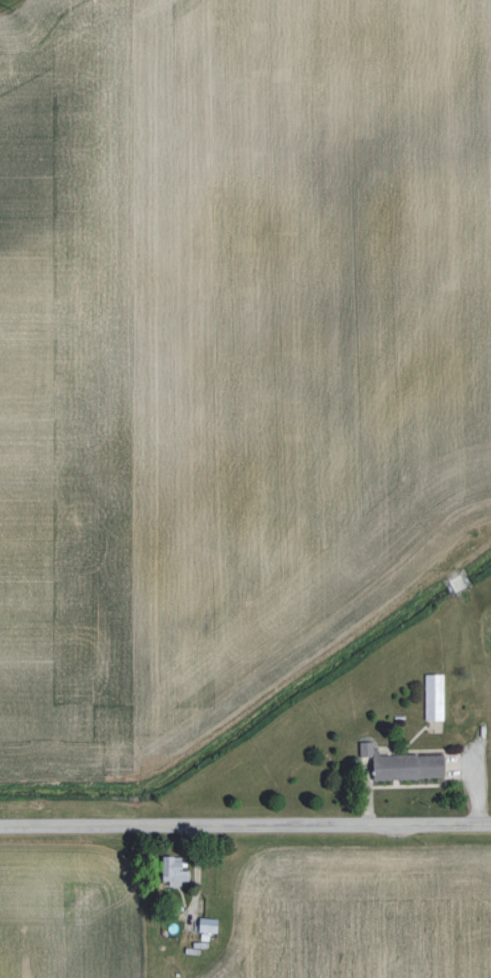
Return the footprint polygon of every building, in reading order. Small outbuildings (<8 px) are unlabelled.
[(443,674),(425,674),(425,679),(434,679),(434,690),(425,690),(425,700),(430,700),(430,705),(437,705),(437,716),(443,716),(443,674)] [(444,778),(443,754),(374,756),(374,779),(444,778)]
